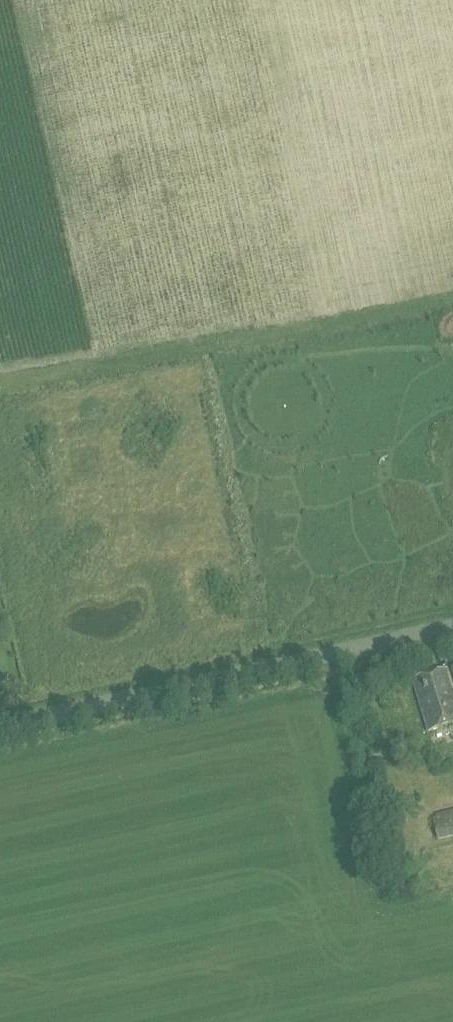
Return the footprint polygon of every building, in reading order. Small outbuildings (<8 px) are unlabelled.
[(429,734),(452,726),(452,683),(449,669),(412,681),(429,734)] [(439,840),(452,837),(452,815),(434,819),(439,840)]
